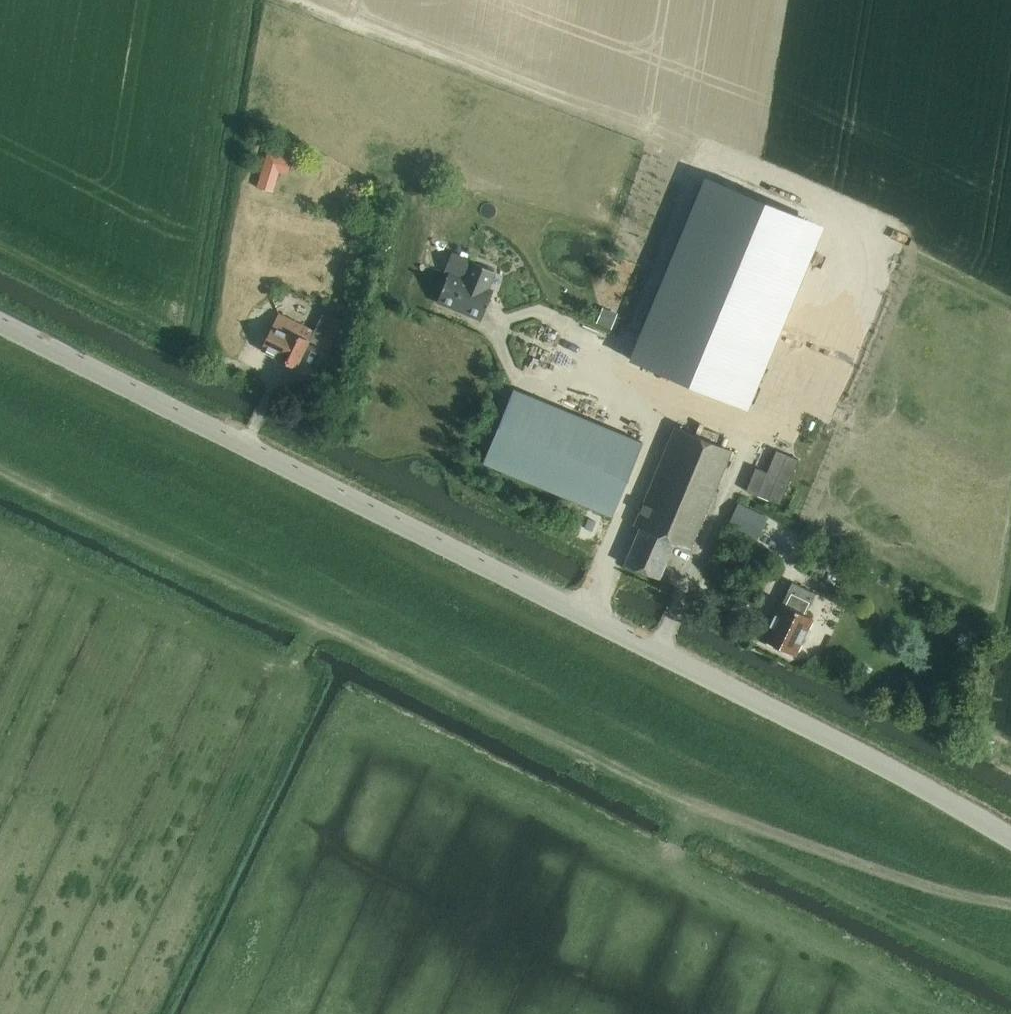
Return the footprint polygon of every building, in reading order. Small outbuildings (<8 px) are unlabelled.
[(268,150),(257,187),(273,192),(279,172),(288,174),(293,157),(268,150)] [(707,182),(633,361),(748,408),(822,230),(707,182)] [(494,277),(468,266),(462,282),(448,277),(434,310),(479,329),(494,295),(488,293),(494,277)] [(604,309),(597,325),(612,331),(619,316),(604,309)] [(297,366),(308,343),(314,329),(300,322),(279,312),(262,349),(297,366)] [(339,355),(353,325),(334,316),(319,345),(339,355)] [(642,442),(512,390),(482,464),(614,515),(642,442)] [(625,564),(659,578),(674,542),(690,548),(732,450),(676,426),(643,502),(639,501),(635,510),(640,512),(634,525),(640,528),(625,564)] [(775,451),(763,478),(782,487),(794,459),(775,451)] [(728,526),(758,540),(768,517),(739,503),(728,526)] [(867,564),(865,568),(874,573),(876,568),(867,564)] [(794,654),(812,617),(805,614),(815,593),(792,582),(782,603),(781,602),(770,626),(767,624),(762,635),(765,636),(764,639),(794,654)]
